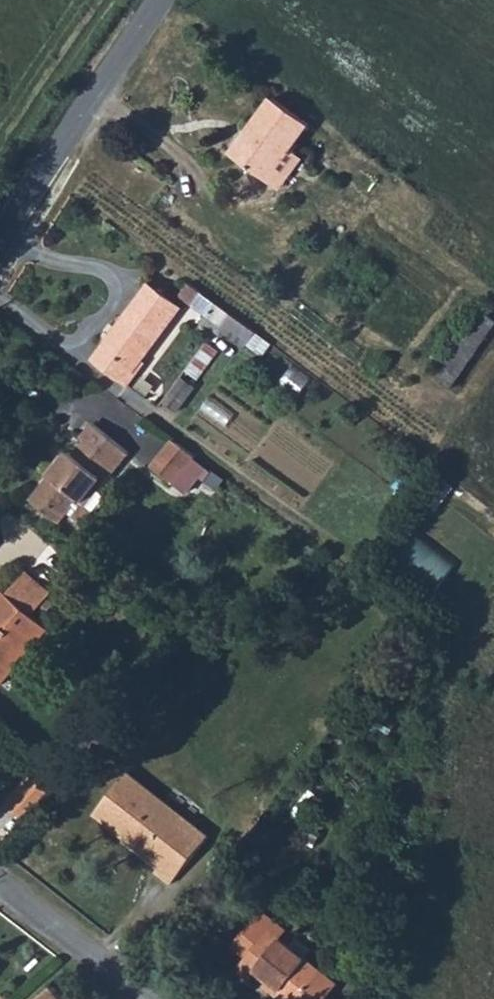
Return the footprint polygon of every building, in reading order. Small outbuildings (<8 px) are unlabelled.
[(272,96),(229,154),(266,182),(272,176),(286,187),(305,163),(290,152),(310,125),(272,96)] [(286,187),(272,176),(266,182),(282,194),(286,187)] [(110,348),(105,344),(91,362),(127,390),(142,373),(135,367),(179,314),(150,289),(118,327),(123,331),(110,348)] [(202,297),(194,308),(204,316),(213,306),(202,297)] [(261,344),(213,306),(204,316),(252,353),(261,344)] [(125,455),(89,422),(76,436),(80,439),(63,457),(46,476),(34,490),(59,513),(63,508),(71,516),(85,515),(102,496),(90,486),(97,478),(101,481),(125,455)] [(195,462),(174,445),(158,464),(180,481),(195,462)] [(38,470),(46,476),(63,457),(56,450),(38,470)] [(34,490),(27,497),(52,520),(59,513),(34,490)] [(397,561),(440,593),(463,562),(420,530),(397,561)] [(39,632),(20,618),(39,594),(13,573),(0,588),(0,682),(39,632)] [(120,778),(86,820),(115,842),(119,838),(150,863),(155,863),(156,867),(155,874),(150,879),(165,891),(203,845),(187,832),(182,837),(151,812),(155,807),(120,778)] [(22,831),(48,804),(24,782),(0,810),(0,811),(22,831)] [(227,979),(243,993),(249,985),(263,998),(309,998),(318,988),(273,950),(262,940),(273,928),(258,916),(225,955),(238,967),(227,979)] [(273,928),(262,940),(273,950),(284,937),(273,928)] [(50,989),(38,998),(59,998),(50,989)]
